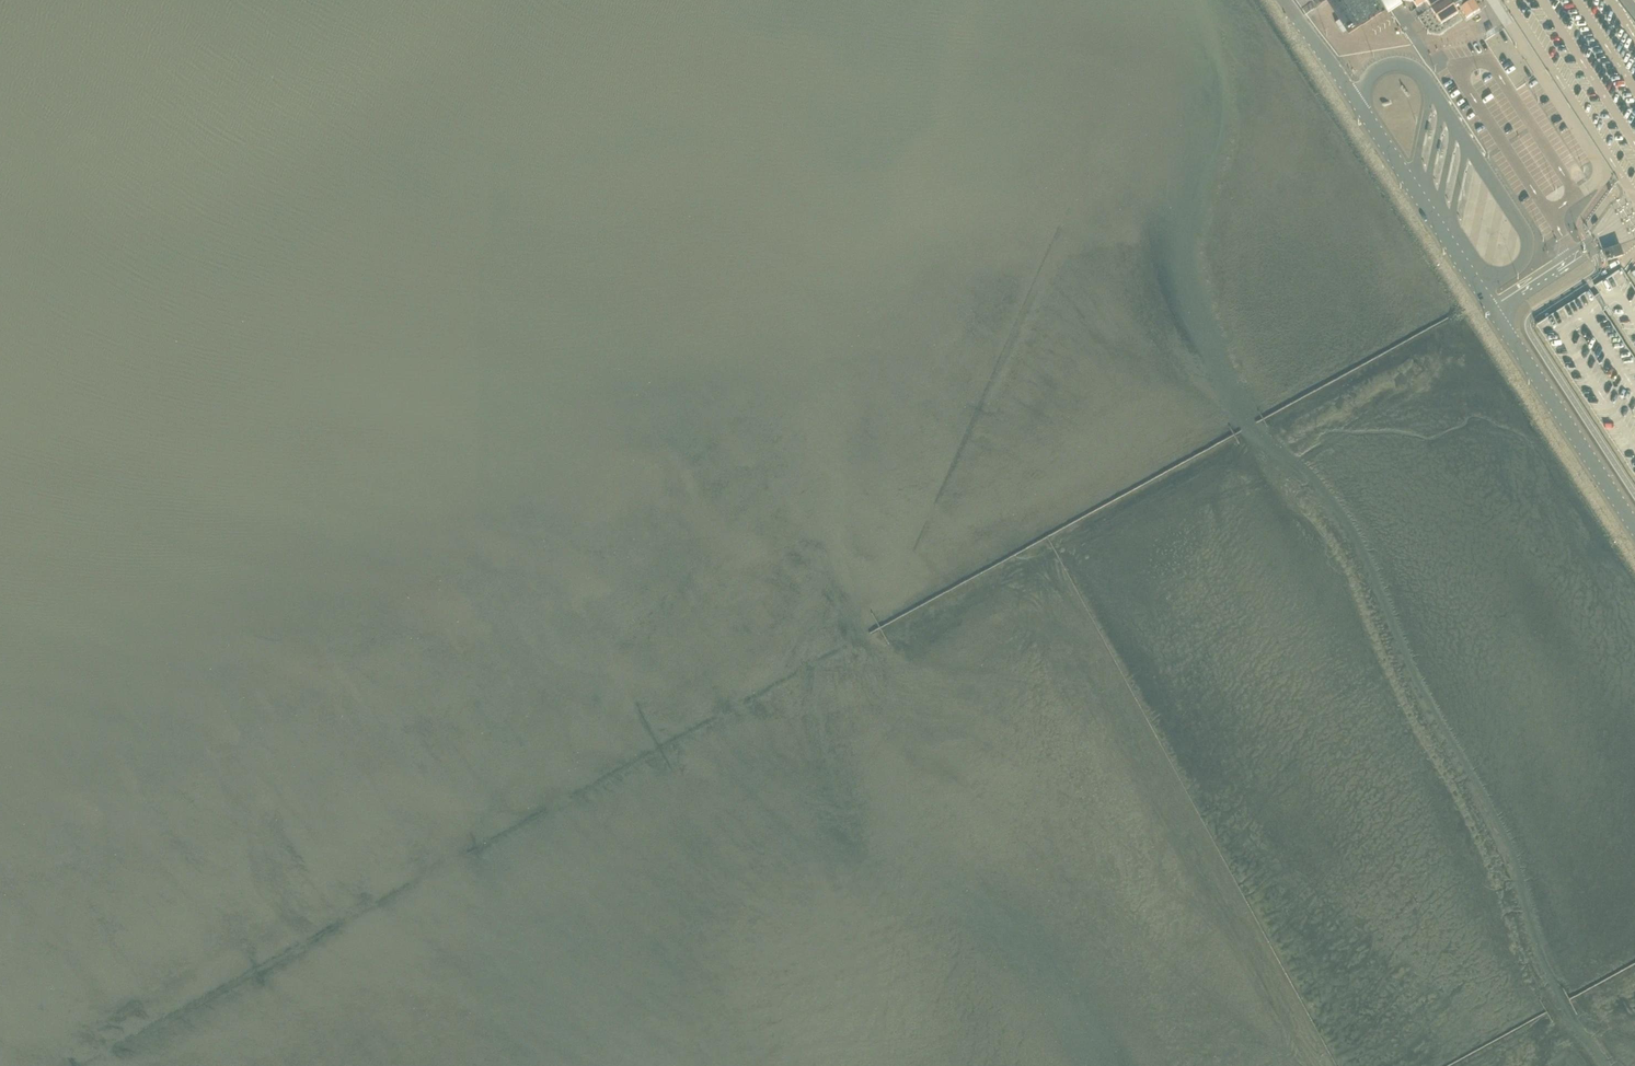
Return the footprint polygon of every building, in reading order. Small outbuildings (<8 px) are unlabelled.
[(1348,34),(1385,10),(1388,15),(1395,11),(1402,7),(1398,1),(1400,0),(1326,0),(1348,34)] [(1412,1),(1412,2),(1416,9),(1424,4),(1426,3),(1441,26),(1457,15),(1452,8),(1456,5),(1466,20),(1479,12),(1473,3),(1477,1),(1476,0),(1414,0),(1412,1)] [(1604,252),(1607,262),(1622,256),(1619,247),(1604,252)] [(1620,272),(1534,329),(1634,481),(1634,294),(1620,272)]
